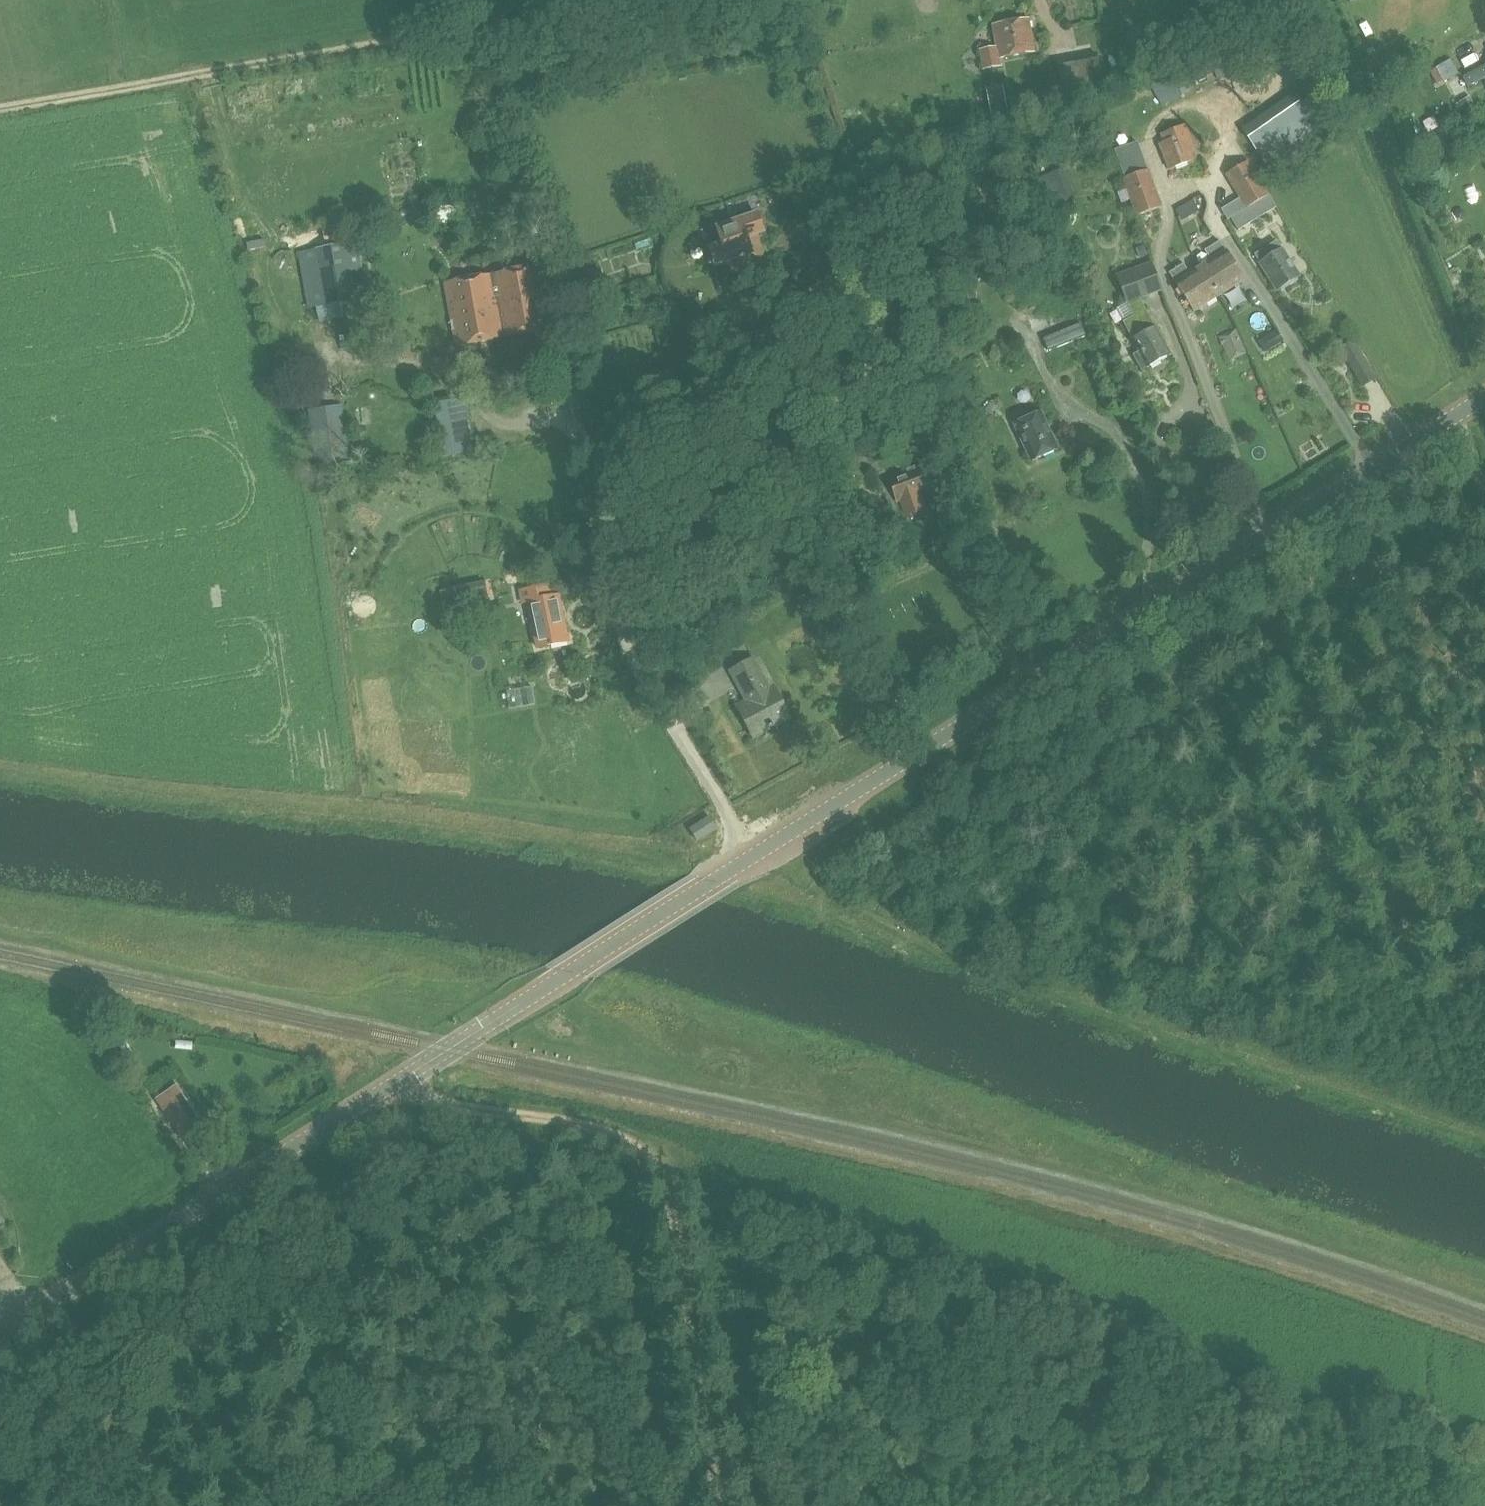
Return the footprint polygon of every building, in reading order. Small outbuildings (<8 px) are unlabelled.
[(978,50),(981,70),(999,66),(998,58),(1034,52),(1028,19),(992,25),(995,46),(978,50)] [(1056,61),(1062,90),(1093,86),(1092,79),(1101,77),(1096,53),(1056,61)] [(1467,87),(1484,77),(1484,65),(1462,78),(1467,87)] [(1153,83),(1164,104),(1191,90),(1180,69),(1153,83)] [(987,99),(992,123),(1004,121),(1003,116),(1008,115),(1006,102),(1003,86),(985,89),(987,99)] [(1240,130),(1256,153),(1311,115),(1295,93),(1240,130)] [(1457,101),(1463,111),(1474,104),(1468,95),(1457,101)] [(1158,143),(1169,169),(1194,158),(1191,151),(1196,148),(1185,122),(1159,134),(1163,141),(1158,143)] [(1223,174),(1245,209),(1262,198),(1268,194),(1248,159),(1223,174)] [(845,169),(850,185),(861,182),(855,165),(845,169)] [(1122,178),(1135,217),(1161,208),(1148,169),(1122,178)] [(1198,211),(1193,201),(1183,206),(1188,216),(1198,211)] [(1252,221),(1245,209),(1231,217),(1238,230),(1252,221)] [(443,215),(448,232),(463,229),(459,211),(443,215)] [(729,261),(732,270),(754,263),(763,259),(755,235),(763,232),(757,215),(716,228),(721,246),(708,250),(713,266),(729,261)] [(308,308),(311,325),(370,314),(367,298),(357,241),(346,243),(343,224),(311,230),(315,248),(297,252),(308,308)] [(248,250),(266,247),(264,239),(246,242),(248,250)] [(1199,269),(1217,298),(1243,282),(1218,242),(1205,251),(1211,261),(1199,269)] [(1259,263),(1277,290),(1299,276),(1281,249),(1280,250),(1275,242),(1256,254),(1261,262),(1259,263)] [(1143,245),(1136,248),(1140,257),(1147,254),(1143,245)] [(1133,355),(1141,371),(1169,355),(1145,311),(1139,299),(1161,291),(1151,263),(1126,271),(1114,275),(1133,317),(1124,322),(1140,352),(1133,355)] [(1174,285),(1192,314),(1217,298),(1199,269),(1190,274),(1184,264),(1169,273),(1175,284),(1174,285)] [(445,283),(455,345),(550,329),(539,267),(445,283)] [(1268,334),(1274,344),(1283,339),(1277,329),(1268,334)] [(307,409),(316,471),(350,466),(341,404),(307,409)] [(444,456),(475,450),(467,404),(436,410),(444,456)] [(1017,433),(1030,462),(1057,450),(1042,416),(1038,409),(1012,422),(1017,433)] [(938,456),(931,459),(936,473),(944,470),(938,456)] [(924,461),(890,474),(900,502),(905,517),(924,510),(919,495),(934,489),(924,461)] [(449,589),(453,612),(489,605),(484,583),(449,589)] [(527,601),(537,647),(568,641),(559,595),(551,597),(549,585),(520,591),(523,602),(527,601)] [(732,608),(722,614),(728,623),(737,618),(732,608)] [(737,707),(752,737),(788,718),(773,689),(769,691),(753,660),(732,671),(740,687),(743,686),(751,701),(737,707)] [(688,830),(697,843),(717,830),(708,817),(688,830)] [(156,1098),(181,1138),(203,1125),(177,1084),(156,1098)]
